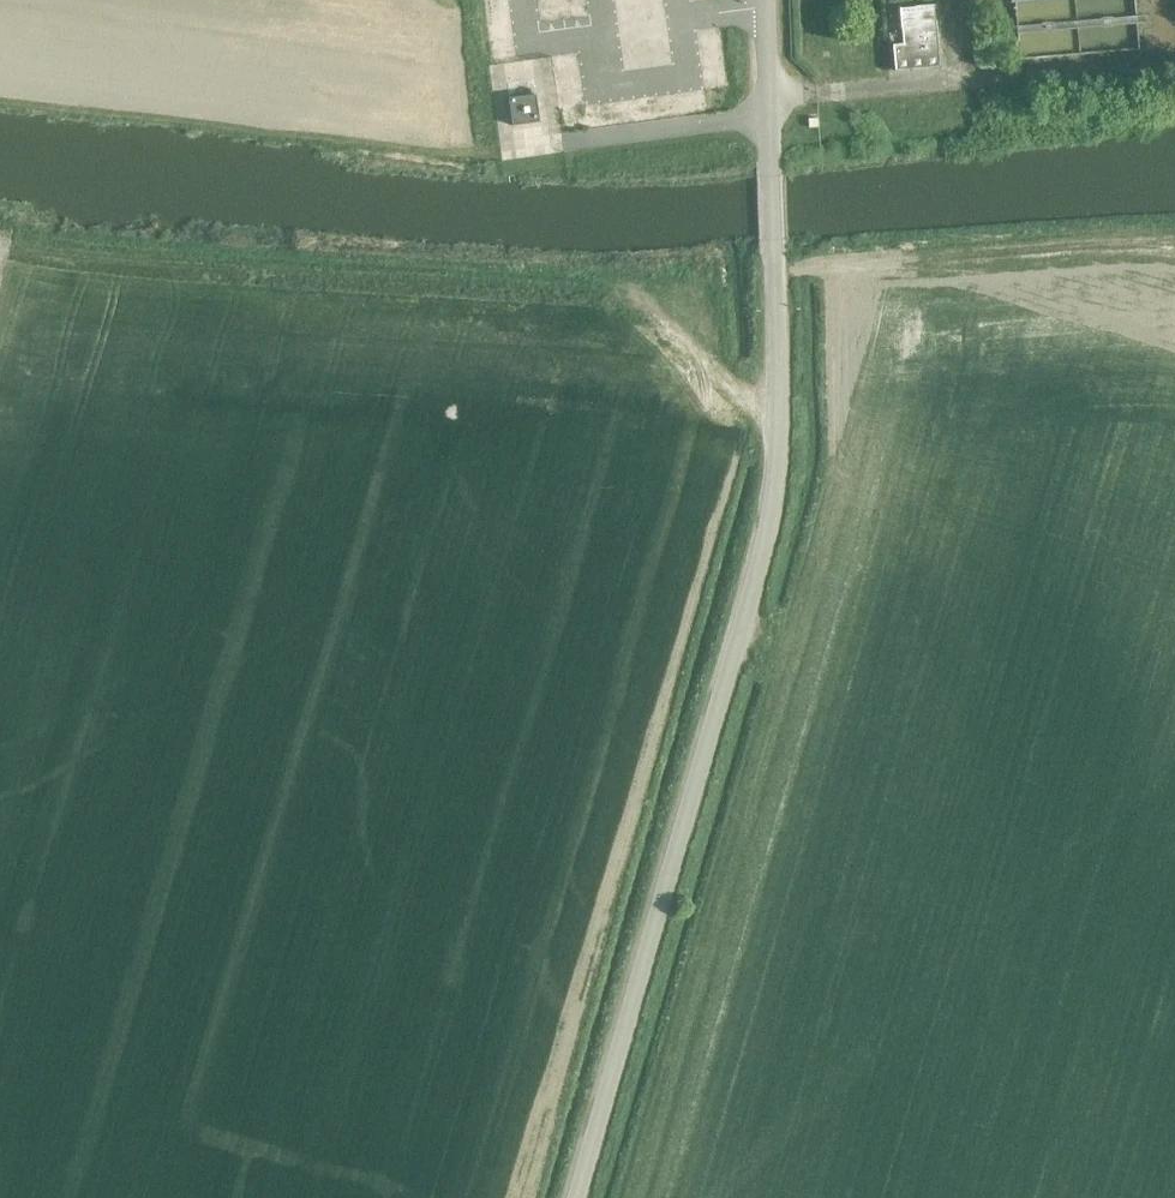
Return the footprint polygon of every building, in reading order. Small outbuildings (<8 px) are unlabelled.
[(891,71),(935,67),(930,6),(895,9),(898,44),(889,45),(891,71)] [(535,98),(507,102),(510,127),(537,123),(535,98)]
